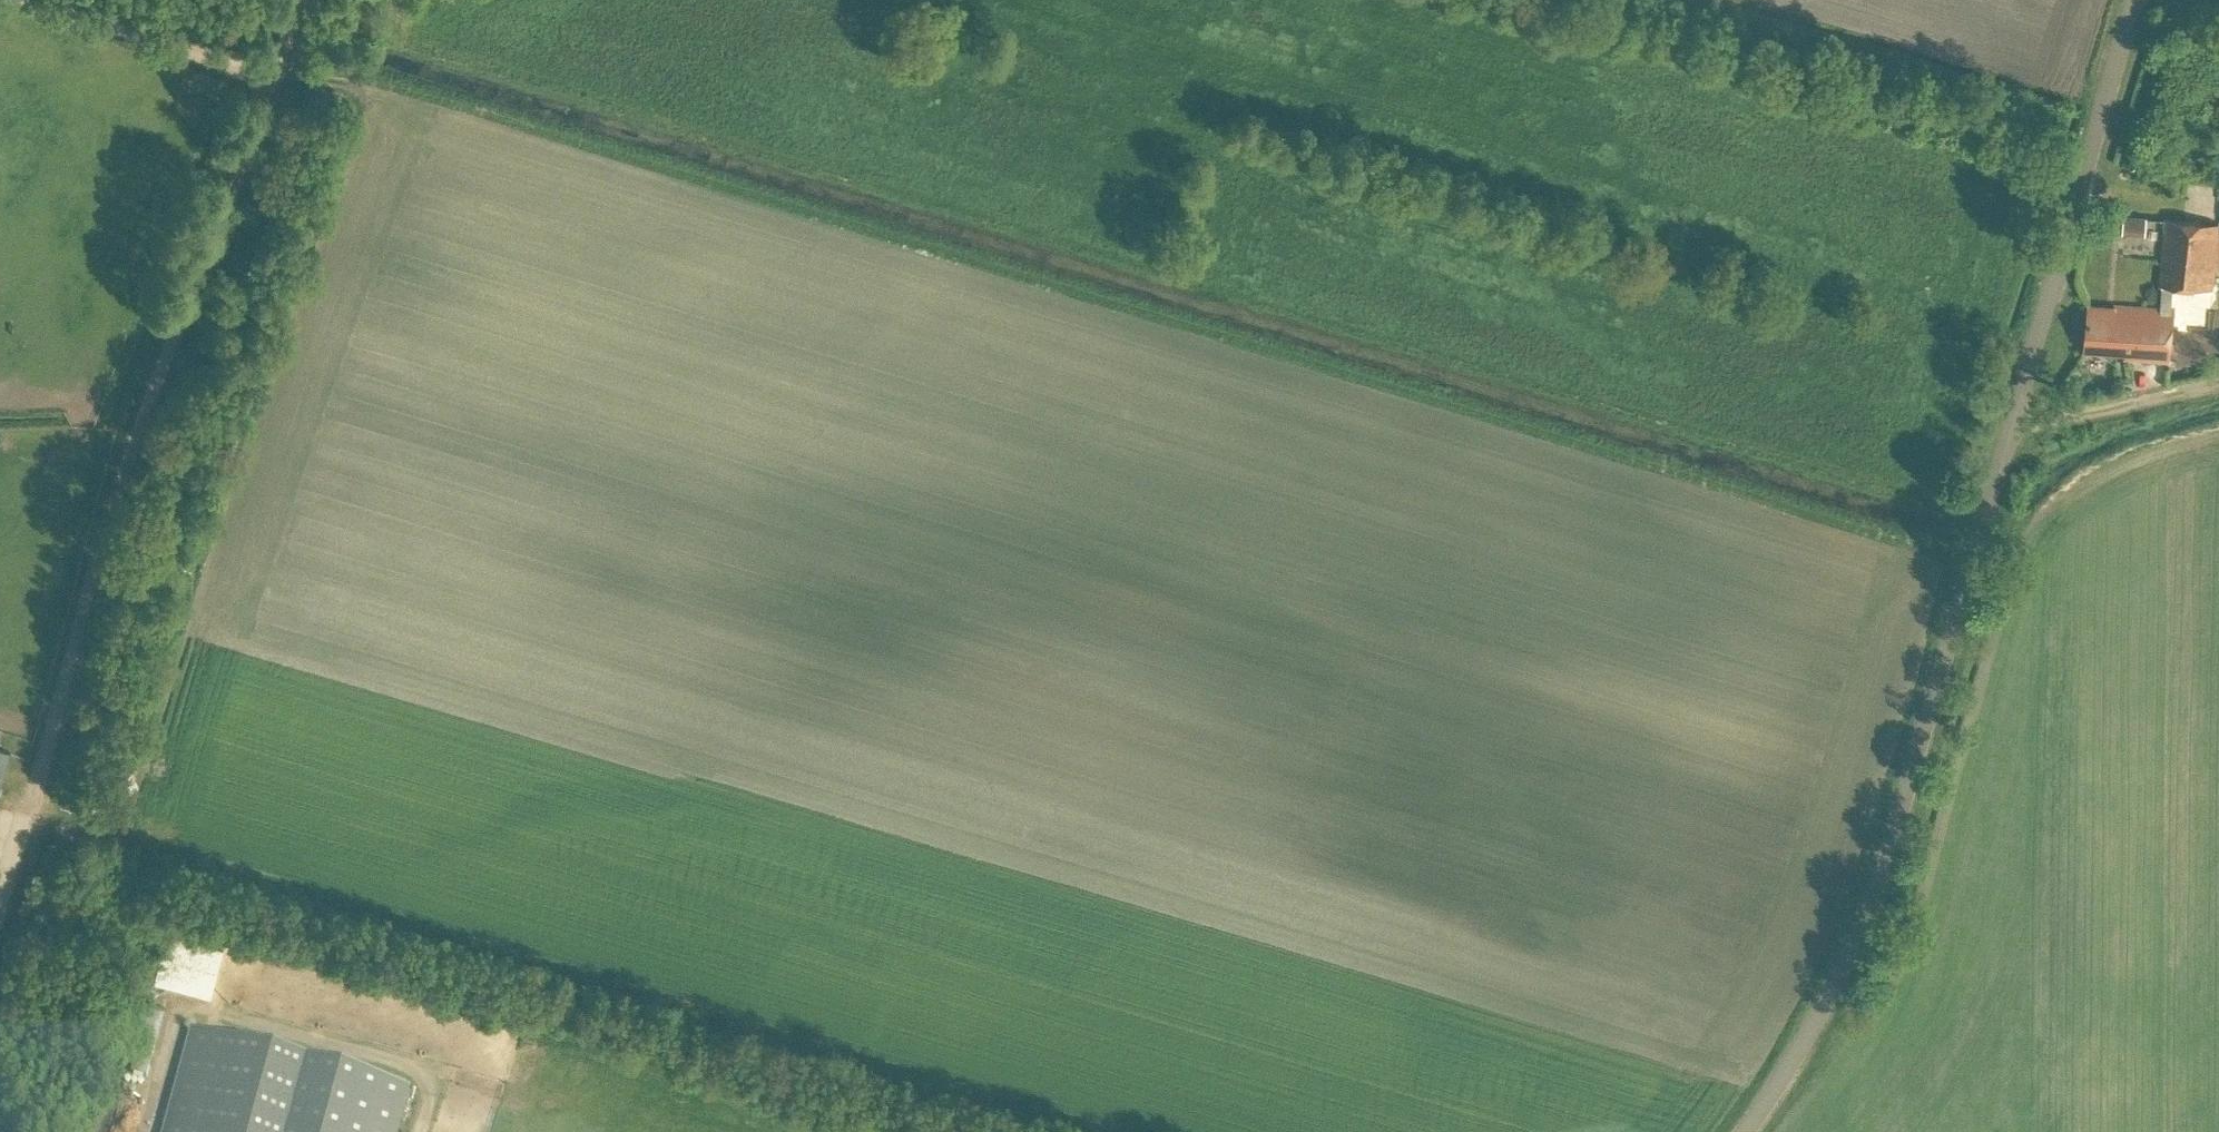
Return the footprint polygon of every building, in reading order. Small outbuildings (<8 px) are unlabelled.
[(2130,213),(2130,231),(2151,231),(2151,213),(2130,213)] [(2164,220),(2159,286),(2214,291),(2218,237),(2218,225),(2164,220)] [(2169,361),(2173,309),(2114,304),(2114,311),(2106,311),(2105,306),(2087,305),(2084,350),(2108,351),(2112,357),(2169,361)] [(10,751),(0,748),(0,786),(10,751)] [(158,978),(215,992),(227,944),(169,930),(158,978)] [(166,1009),(147,1003),(144,1015),(147,1015),(130,1075),(146,1079),(166,1009)] [(408,1089),(189,1031),(163,1127),(182,1131),(396,1131),(408,1089)]
